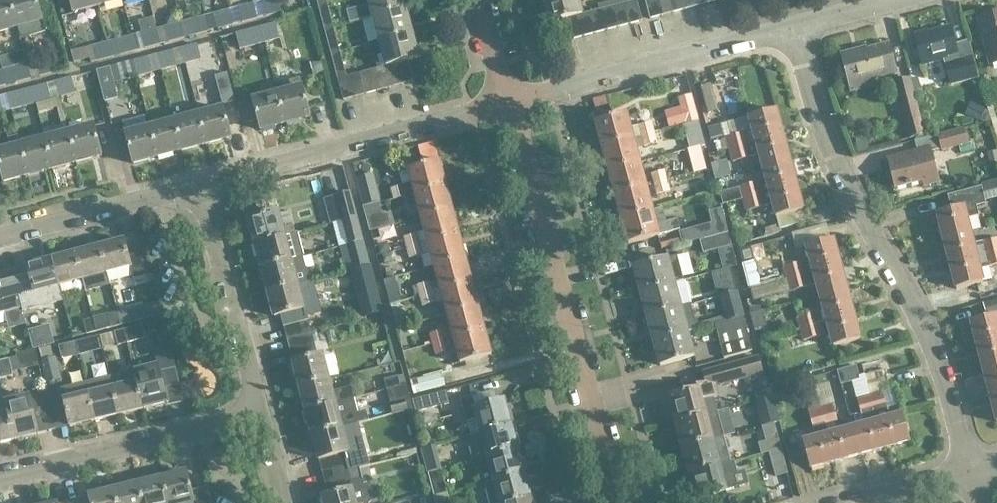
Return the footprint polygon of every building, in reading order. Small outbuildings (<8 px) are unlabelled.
[(10,0),(0,0),(0,31),(17,27),(10,0)] [(42,20),(37,0),(10,0),(17,27),(21,39),(45,32),(42,20)] [(97,0),(70,0),(73,12),(98,5),(97,0)] [(258,18),(282,11),(279,0),(262,0),(253,2),(258,18)] [(365,6),(364,0),(339,0),(342,11),(365,6)] [(370,5),(346,12),(349,21),(372,15),(404,7),(402,0),(368,0),(370,5)] [(567,18),(578,15),(581,14),(578,1),(583,0),(543,0),(549,22),(567,18)] [(637,0),(634,0),(628,2),(625,3),(631,24),(642,21),(637,0)] [(650,19),(662,16),(658,0),(645,0),(650,19)] [(662,16),(674,13),(670,0),(658,0),(662,16)] [(685,10),(682,0),(670,0),(674,13),(685,10)] [(685,10),(696,7),(694,0),(682,0),(685,10)] [(317,3),(324,28),(333,26),(326,1),(317,3)] [(229,9),(233,24),(258,18),(253,2),(229,9)] [(613,6),(619,27),(631,24),(625,3),(613,6)] [(602,9),(607,30),(619,27),(613,6),(602,9)] [(372,15),(379,40),(411,31),(404,7),(372,15)] [(233,24),(229,9),(205,15),(209,31),(233,24)] [(590,12),(596,33),(607,30),(602,9),(590,12)] [(578,15),(584,36),(596,33),(590,12),(581,14),(578,15)] [(979,18),(991,65),(996,63),(996,13),(979,18)] [(209,31),(205,15),(181,22),(185,37),(209,31)] [(578,15),(567,18),(572,40),(584,36),(578,15)] [(138,23),(141,32),(132,35),(136,50),(161,44),(156,28),(153,19),(138,23)] [(185,37),(181,22),(156,28),(161,44),(185,37)] [(260,28),(264,43),(280,39),(276,23),(260,28)] [(339,50),(333,26),(324,28),(331,52),(339,50)] [(925,66),(944,60),(950,85),(978,78),(973,57),(961,60),(952,27),(929,33),(929,31),(916,34),(925,66)] [(260,28),(236,35),(240,49),(264,43),(260,28)] [(379,40),(386,65),(395,62),(407,59),(418,56),(411,31),(379,40)] [(136,50),(132,35),(108,41),(112,57),(136,50)] [(112,57),(108,41),(87,47),(91,62),(108,58),(112,57)] [(182,48),(186,64),(201,60),(197,44),(182,48)] [(874,77),(897,71),(890,44),(867,50),(867,48),(843,55),(852,90),(876,84),(874,77)] [(186,64),(182,48),(158,54),(162,70),(186,64)] [(331,52),(337,78),(346,75),(344,69),(339,50),(331,52)] [(162,70),(158,54),(133,61),(138,77),(162,70)] [(52,56),(27,62),(31,78),(56,72),(52,56)] [(413,80),(407,59),(395,62),(401,83),(413,80)] [(133,61),(98,70),(105,101),(118,97),(115,83),(138,77),(133,61)] [(31,78),(27,62),(3,69),(7,85),(31,78)] [(390,86),(401,83),(395,62),(386,65),(384,65),(390,86)] [(378,89),(390,86),(384,65),(373,68),(378,89)] [(367,92),(378,89),(373,68),(361,71),(367,92)] [(355,96),(367,92),(361,71),(349,75),(355,96)] [(228,72),(216,75),(223,102),(235,99),(228,72)] [(693,77),(700,99),(714,94),(707,72),(693,77)] [(346,75),(337,78),(343,99),(355,96),(349,75),(346,75)] [(56,82),(60,97),(80,92),(76,76),(56,82)] [(728,98),(738,95),(732,76),(723,79),(728,98)] [(894,82),(910,138),(925,134),(910,77),(894,82)] [(60,97),(56,82),(32,88),(36,104),(60,97)] [(277,93),(285,122),(310,115),(302,86),(277,93)] [(36,104),(32,88),(8,94),(12,110),(36,104)] [(285,122),(277,93),(253,99),(261,128),(285,122)] [(8,94),(0,96),(0,113),(12,110),(8,94)] [(686,124),(698,121),(692,96),(680,100),(686,124)] [(199,113),(207,142),(232,136),(224,106),(199,113)] [(729,149),(730,150),(783,136),(776,110),(749,117),(752,129),(725,137),(726,140),(723,141),(725,150),(729,149)] [(175,119),(183,149),(207,142),(199,113),(175,119)] [(651,122),(630,127),(627,114),(596,122),(602,147),(654,133),(651,122)] [(150,126),(158,155),(183,149),(175,119),(150,126)] [(684,125),(686,135),(702,130),(699,121),(684,125)] [(94,125),(69,131),(77,161),(102,154),(94,125)] [(158,155),(150,126),(126,132),(133,162),(158,155)] [(963,128),(938,135),(942,150),(959,146),(961,153),(973,150),(971,142),(967,143),(963,128)] [(45,138),(53,167),(77,161),(69,131),(45,138)] [(602,147),(609,171),(640,162),(636,148),(644,146),(657,142),(654,133),(602,147)] [(733,161),(759,154),(763,168),(790,160),(783,136),(730,150),(733,161)] [(45,138),(21,144),(29,173),(53,167),(45,138)] [(21,144),(0,150),(0,165),(4,180),(29,173),(21,144)] [(938,181),(929,148),(888,159),(896,188),(923,181),(924,185),(938,181)] [(739,187),(743,199),(796,185),(790,160),(763,168),(766,179),(739,187)] [(408,169),(412,185),(390,190),(393,200),(405,196),(414,193),(446,185),(439,161),(408,169)] [(640,162),(609,171),(615,194),(646,186),(640,162)] [(101,185),(119,178),(114,164),(96,171),(101,185)] [(670,190),(664,170),(651,174),(657,194),(670,190)] [(363,208),(365,207),(380,203),(373,175),(357,180),(356,180),(363,208)] [(985,200),(996,197),(996,180),(981,185),(982,187),(985,200)] [(414,193),(421,218),(452,210),(446,185),(414,193)] [(746,211),(772,203),(776,218),(803,210),(796,185),(743,199),(746,211)] [(615,194),(622,218),(653,210),(646,186),(615,194)] [(943,239),(970,232),(967,218),(979,215),(976,206),(986,203),(985,200),(982,187),(952,195),(955,206),(952,210),(937,214),(943,239)] [(344,220),(357,216),(351,193),(350,193),(338,197),(344,220)] [(379,204),(365,208),(363,209),(366,219),(368,219),(382,215),(379,204)] [(421,218),(425,232),(403,238),(406,248),(459,234),(452,210),(421,218)] [(653,210),(622,218),(628,243),(659,234),(653,210)] [(252,231),(256,243),(284,236),(278,211),(249,218),(250,222),(247,222),(249,232),(252,231)] [(701,227),(679,233),(682,245),(705,239),(701,227)] [(347,235),(350,245),(364,241),(361,231),(347,235)] [(950,263),(996,251),(996,238),(984,242),(983,241),(973,243),(970,232),(943,239),(950,263)] [(732,246),(728,233),(700,240),(703,253),(732,246)] [(431,253),(434,266),(465,258),(459,234),(406,248),(409,259),(431,253)] [(284,236),(256,243),(256,246),(253,246),(256,256),(258,255),(262,267),(291,260),(284,236)] [(107,272),(131,266),(135,279),(150,275),(144,252),(129,256),(124,238),(100,244),(107,272)] [(783,267),(786,278),(840,264),(833,239),(807,247),(810,259),(783,267)] [(364,241),(350,245),(349,245),(354,268),(369,265),(364,241)] [(83,279),(107,272),(100,244),(76,251),(83,279)] [(760,286),(751,248),(739,251),(749,289),(760,286)] [(59,285),(83,279),(76,251),(52,257),(59,285)] [(950,263),(956,289),(983,282),(980,269),(989,266),(989,265),(996,263),(996,251),(950,263)] [(35,290),(24,293),(19,294),(22,303),(37,299),(35,291),(59,285),(52,257),(28,264),(28,265),(35,290)] [(640,291),(674,282),(667,257),(633,266),(640,291)] [(265,279),(268,291),(297,284),(311,280),(307,269),(306,270),(303,258),(291,261),(291,260),(262,267),(262,270),(260,271),(262,279),(265,279)] [(434,266),(438,281),(416,287),(419,296),(472,282),(465,258),(434,266)] [(790,291),(817,283),(820,296),(847,289),(840,264),(786,278),(790,291)] [(35,290),(28,265),(18,268),(24,293),(35,290)] [(374,284),(369,265),(354,268),(350,270),(355,289),(365,286),(374,284)] [(718,271),(725,294),(737,291),(730,267),(718,271)] [(19,294),(24,293),(18,268),(7,270),(14,295),(19,294)] [(14,295),(7,270),(0,272),(0,285),(3,298),(14,295)] [(126,272),(114,273),(115,289),(127,288),(126,272)] [(444,301),(447,314),(478,306),(472,282),(419,296),(422,307),(444,301)] [(674,282),(640,291),(646,315),(680,306),(674,282)] [(297,284),(268,291),(269,294),(266,295),(268,303),(271,303),(275,315),(281,314),(284,326),(309,319),(306,307),(304,308),(297,284)] [(14,295),(3,298),(0,285),(0,301),(3,300),(5,307),(22,303),(19,294),(14,295)] [(819,323),(827,321),(854,314),(847,289),(820,296),(815,297),(819,310),(796,316),(800,329),(819,323)] [(737,291),(725,294),(732,319),(743,316),(737,291)] [(382,312),(377,293),(367,295),(357,298),(362,317),(382,312)] [(987,316),(996,313),(996,299),(983,303),(987,316)] [(429,335),(432,344),(485,330),(478,306),(447,314),(451,329),(429,335)] [(680,306),(646,315),(652,340),(686,331),(700,327),(697,318),(684,322),(680,306)] [(118,312),(121,325),(141,320),(138,307),(118,312)] [(112,327),(121,325),(118,312),(109,314),(112,327)] [(854,314),(827,321),(834,347),(861,339),(854,314)] [(977,346),(996,341),(996,314),(970,321),(977,346)] [(732,319),(715,324),(724,358),(752,351),(743,316),(732,319)] [(87,333),(97,331),(94,318),(84,320),(87,333)] [(284,326),(287,337),(312,331),(309,319),(284,326)] [(819,323),(800,329),(803,340),(823,335),(819,323)] [(142,324),(123,329),(127,342),(145,337),(142,324)] [(49,325),(30,331),(34,348),(54,343),(49,325)] [(127,342),(123,329),(113,332),(116,345),(127,342)] [(435,356),(457,350),(460,363),(492,354),(485,330),(432,344),(435,356)] [(287,337),(290,350),(315,343),(312,331),(287,337)] [(686,331),(652,340),(659,364),(693,356),(686,331)] [(400,337),(400,353),(424,353),(424,337),(400,337)] [(78,354),(88,352),(85,339),(75,341),(78,354)] [(984,373),(996,369),(996,341),(977,346),(984,373)] [(315,343),(290,350),(295,365),(292,366),(294,375),(297,374),(300,386),(329,378),(322,354),(318,355),(315,343)] [(159,364),(133,370),(143,408),(168,402),(164,387),(180,383),(172,352),(157,356),(159,364)] [(9,359),(9,358),(0,360),(0,376),(0,378),(13,375),(9,359)] [(63,380),(58,358),(44,362),(49,383),(63,380)] [(703,374),(705,383),(706,382),(707,385),(712,384),(714,389),(732,384),(760,376),(762,375),(757,359),(756,359),(727,367),(703,374)] [(827,398),(836,397),(829,361),(807,365),(812,388),(825,386),(827,398)] [(860,379),(859,376),(856,365),(837,370),(841,385),(851,382),(860,379)] [(984,373),(990,397),(996,395),(996,369),(984,373)] [(119,414),(143,408),(133,370),(109,376),(119,414)] [(870,395),(882,392),(890,390),(885,370),(865,375),(870,395)] [(410,381),(414,393),(444,385),(440,373),(410,381)] [(109,376),(85,382),(94,420),(119,414),(109,376)] [(399,376),(385,380),(387,390),(401,386),(399,376)] [(332,390),(329,378),(300,386),(301,389),(298,390),(300,399),(304,398),(307,410),(341,401),(354,398),(351,385),(332,390)] [(48,404),(53,403),(64,400),(70,426),(94,420),(85,382),(61,388),(62,391),(46,395),(48,404)] [(706,382),(705,383),(695,385),(696,389),(668,396),(675,423),(714,413),(710,397),(716,396),(714,389),(712,384),(707,385),(706,382)] [(412,413),(449,403),(445,390),(409,400),(412,413)] [(882,392),(870,395),(883,448),(908,441),(901,413),(888,417),(882,392)] [(43,406),(48,404),(46,395),(30,399),(29,395),(5,401),(7,412),(8,412),(14,440),(39,434),(39,433),(33,408),(43,406)] [(477,417),(481,431),(511,424),(504,399),(476,406),(474,398),(473,399),(472,395),(461,398),(467,420),(477,417)] [(857,398),(864,424),(851,427),(859,454),(883,448),(870,395),(857,398)] [(761,426),(778,421),(779,421),(772,396),(755,401),(761,426)] [(341,401),(307,410),(308,414),(305,415),(307,423),(310,422),(313,434),(342,426),(369,419),(366,411),(358,413),(354,398),(341,401)] [(64,400),(53,403),(60,428),(70,425),(70,426),(64,400)] [(393,415),(408,411),(406,400),(391,403),(393,415)] [(49,431),(60,428),(53,403),(48,404),(43,406),(49,431)] [(808,410),(816,437),(802,440),(809,468),(834,461),(820,407),(818,403),(808,405),(809,410),(808,410)] [(851,427),(840,430),(832,404),(820,407),(834,461),(859,454),(851,427)] [(49,431),(43,406),(33,408),(39,433),(49,431)] [(14,440),(8,412),(7,412),(0,414),(0,443),(14,440)] [(714,413),(675,423),(681,448),(722,437),(715,412),(714,413)] [(478,458),(487,455),(517,447),(511,424),(481,431),(481,433),(471,436),(478,458)] [(323,471),(348,465),(344,452),(348,450),(342,426),(313,434),(314,437),(311,438),(313,447),(316,447),(323,471)] [(770,450),(780,448),(777,436),(767,439),(770,450)] [(688,473),(729,462),(722,437),(681,448),(688,473)] [(427,471),(440,468),(442,467),(435,443),(421,447),(427,471)] [(344,452),(348,465),(349,469),(359,467),(364,465),(362,456),(359,447),(348,450),(344,452)] [(524,471),(517,447),(487,455),(494,479),(524,471)] [(780,448),(770,450),(777,476),(787,473),(780,448)] [(688,473),(691,483),(688,484),(686,487),(689,497),(692,499),(695,498),(695,499),(734,488),(730,474),(735,473),(732,461),(729,462),(688,473)] [(351,477),(349,469),(348,465),(323,471),(326,483),(351,477)] [(349,469),(351,477),(352,481),(362,478),(359,467),(349,469)] [(443,478),(440,468),(427,471),(430,481),(443,478)] [(162,477),(169,502),(212,502),(208,487),(192,491),(187,471),(184,472),(183,469),(174,472),(174,475),(162,477)] [(494,481),(484,484),(490,502),(503,502),(530,496),(524,471),(494,479),(494,481)] [(162,477),(159,478),(159,476),(150,478),(150,480),(138,483),(143,502),(169,502),(162,477)] [(352,481),(351,477),(326,483),(329,495),(323,496),(324,499),(321,500),(322,502),(370,502),(372,501),(369,487),(364,486),(362,478),(352,481)] [(138,483),(135,484),(134,481),(125,483),(126,486),(114,489),(118,502),(143,502),(138,483)] [(114,489),(111,489),(111,487),(100,490),(101,492),(89,495),(79,498),(80,502),(118,502),(114,489)] [(434,495),(436,502),(444,502),(449,502),(446,492),(434,495)]
